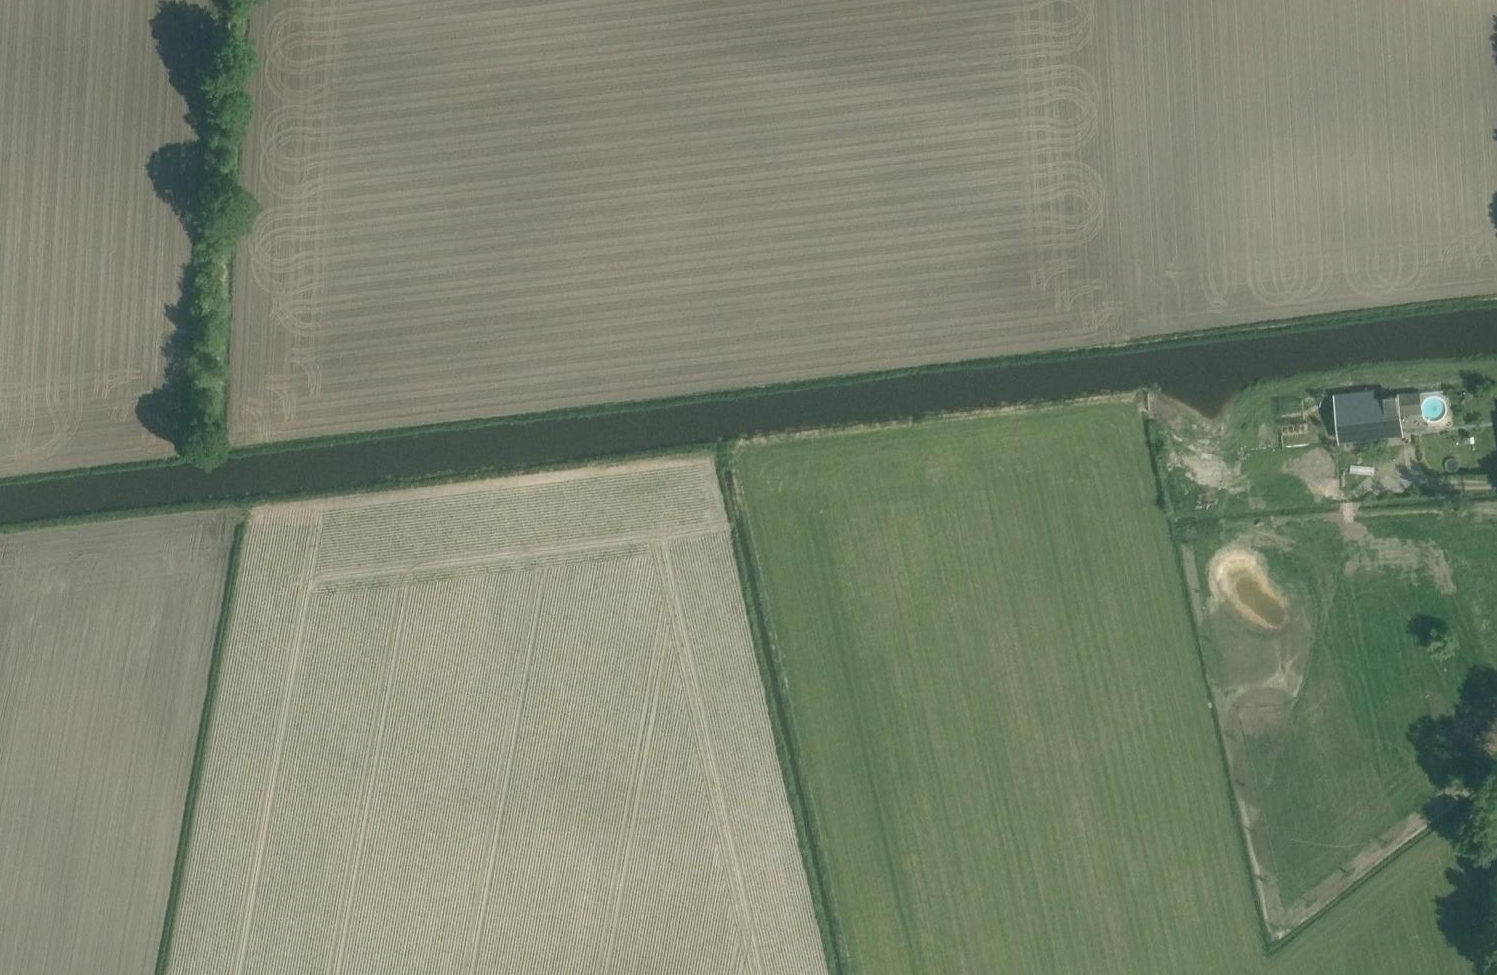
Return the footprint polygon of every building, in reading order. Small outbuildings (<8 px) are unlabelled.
[(1360,439),(1382,437),(1404,434),(1402,415),(1423,413),(1420,391),(1358,398),(1358,400),(1341,402),(1343,419),(1358,417),(1360,439)]
